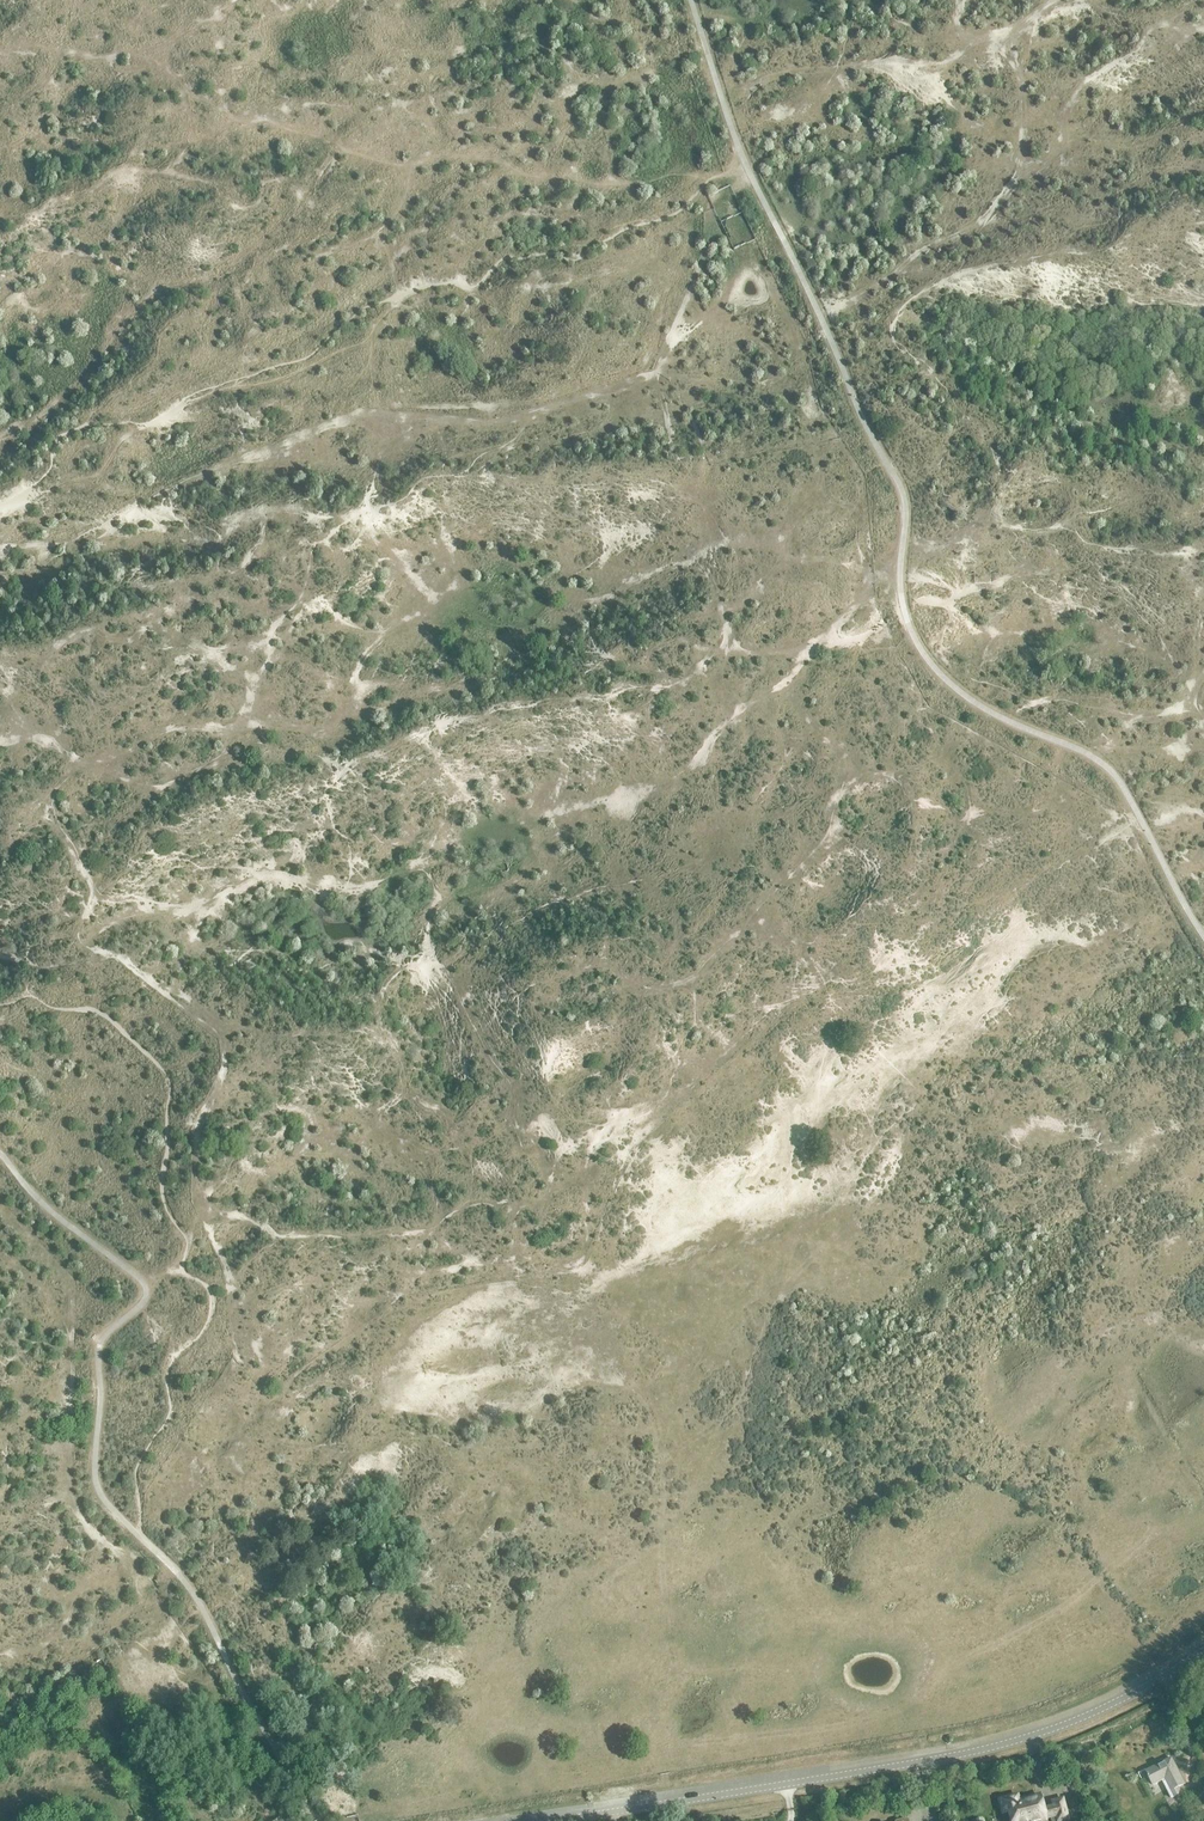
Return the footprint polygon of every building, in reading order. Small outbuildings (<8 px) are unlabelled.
[(1172,1759),(1146,1772),(1154,1785),(1163,1781),(1172,1798),(1181,1794),(1178,1788),(1185,1784),(1172,1759)] [(1044,1810),(1040,1796),(1018,1801),(1017,1796),(999,1800),(1002,1815),(1008,1814),(1009,1820),(1046,1820),(1046,1819),(1055,1817),(1056,1820),(1062,1820),(1068,1820),(1062,1799),(1052,1802),(1053,1807),(1044,1810)]
